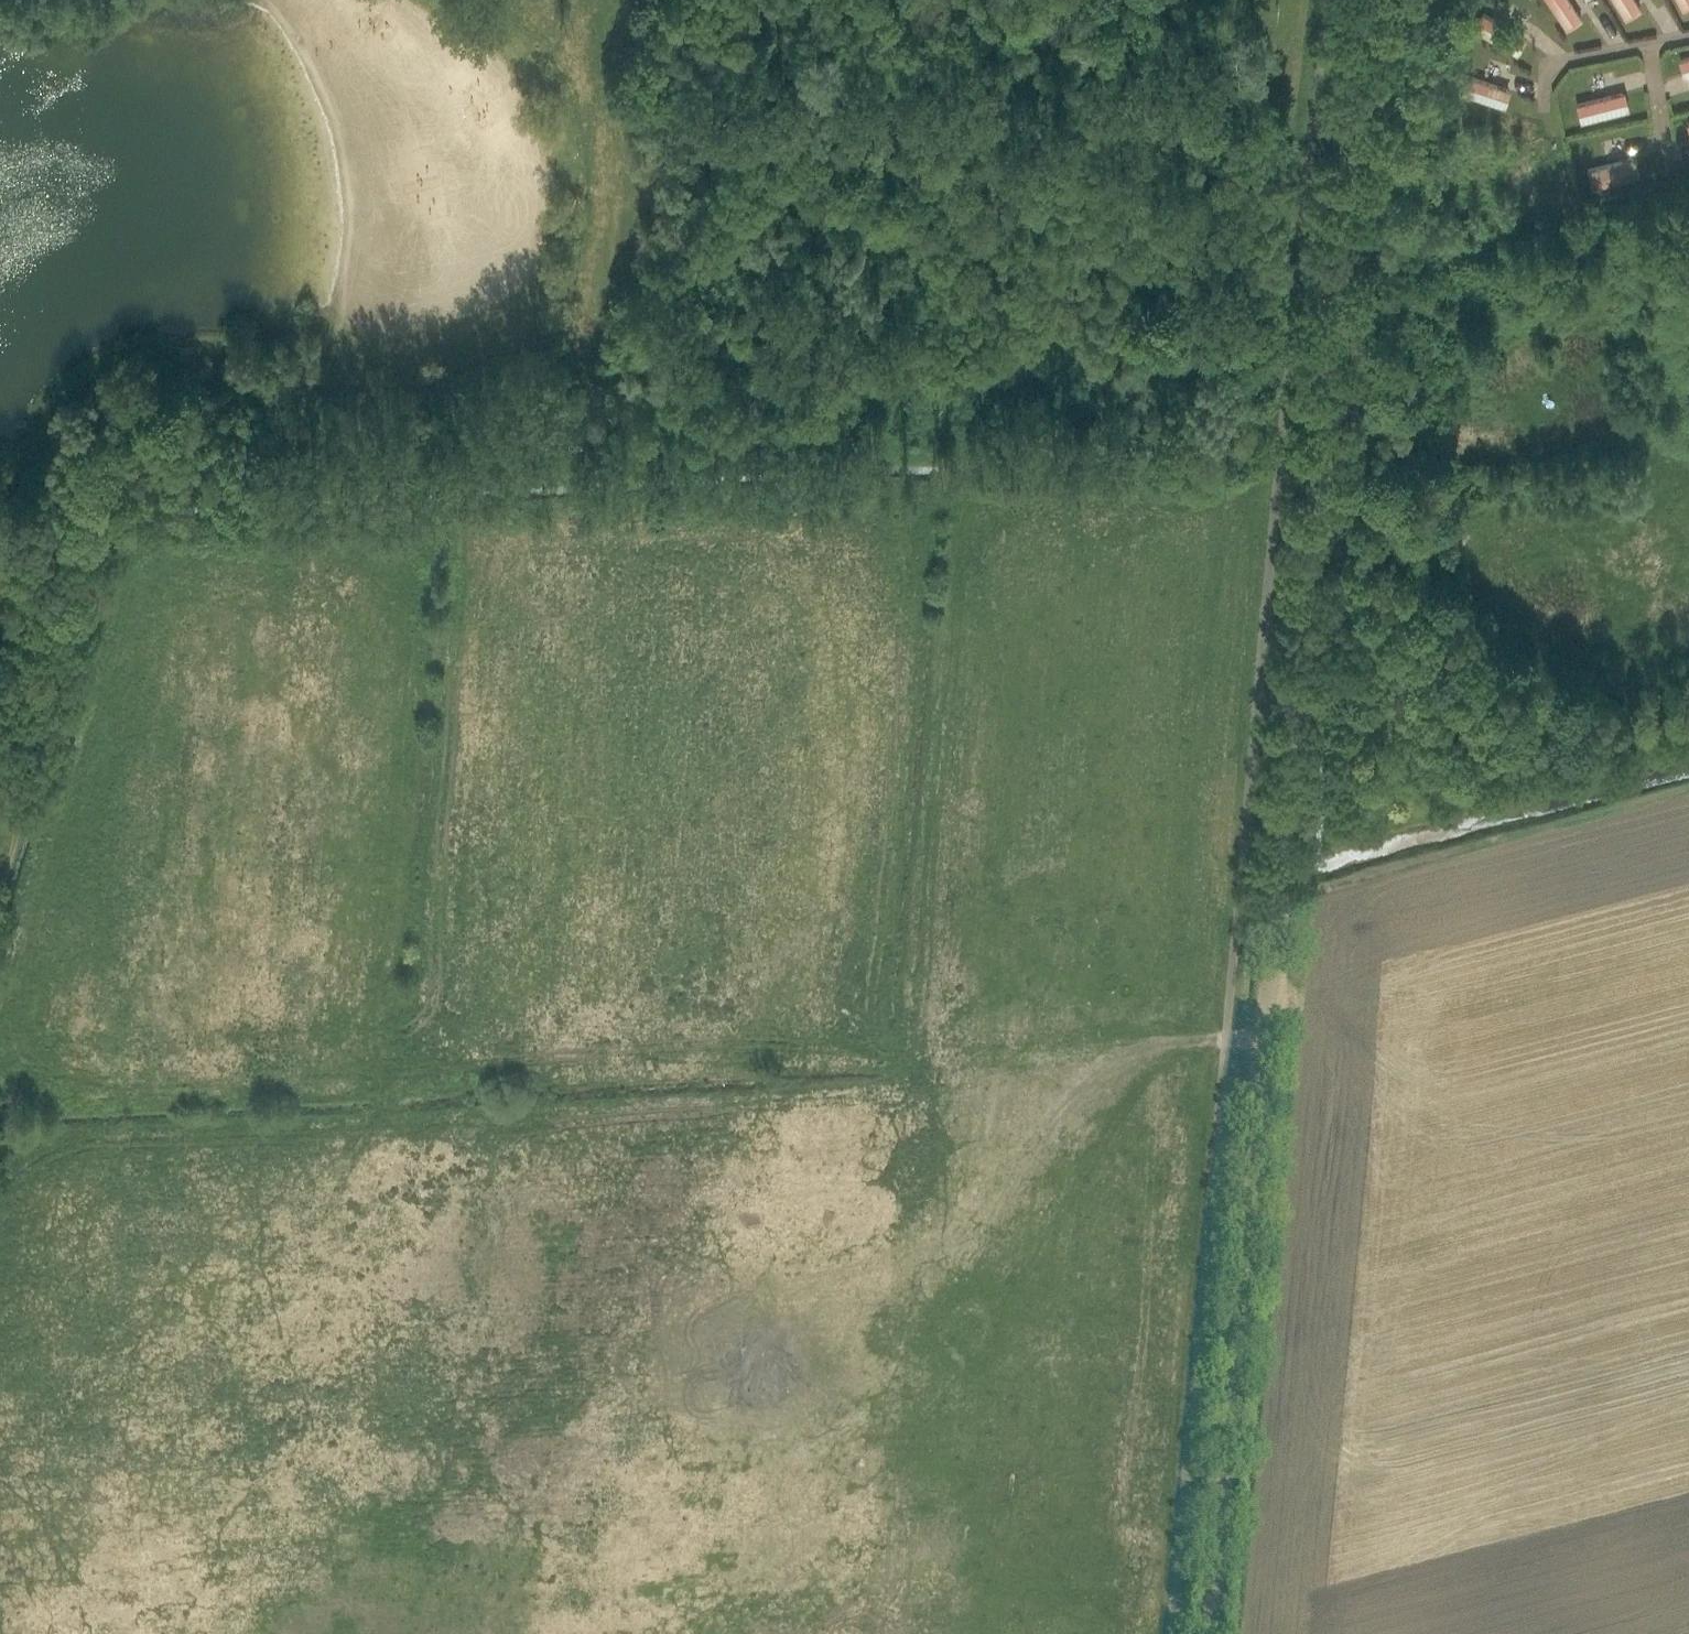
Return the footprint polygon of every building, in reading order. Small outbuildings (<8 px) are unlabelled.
[(1564,29),(1582,17),(1570,0),(1545,0),(1564,29)] [(1624,19),(1643,7),(1639,0),(1612,0),(1624,19)] [(1688,5),(1688,0),(1676,0),(1681,9),(1688,5)] [(1681,78),(1688,75),(1688,54),(1675,59),(1681,78)] [(1459,90),(1505,107),(1513,88),(1466,70),(1459,90)] [(1574,102),(1578,121),(1628,110),(1623,91),(1574,102)] [(1592,186),(1641,173),(1635,153),(1587,166),(1592,186)]
